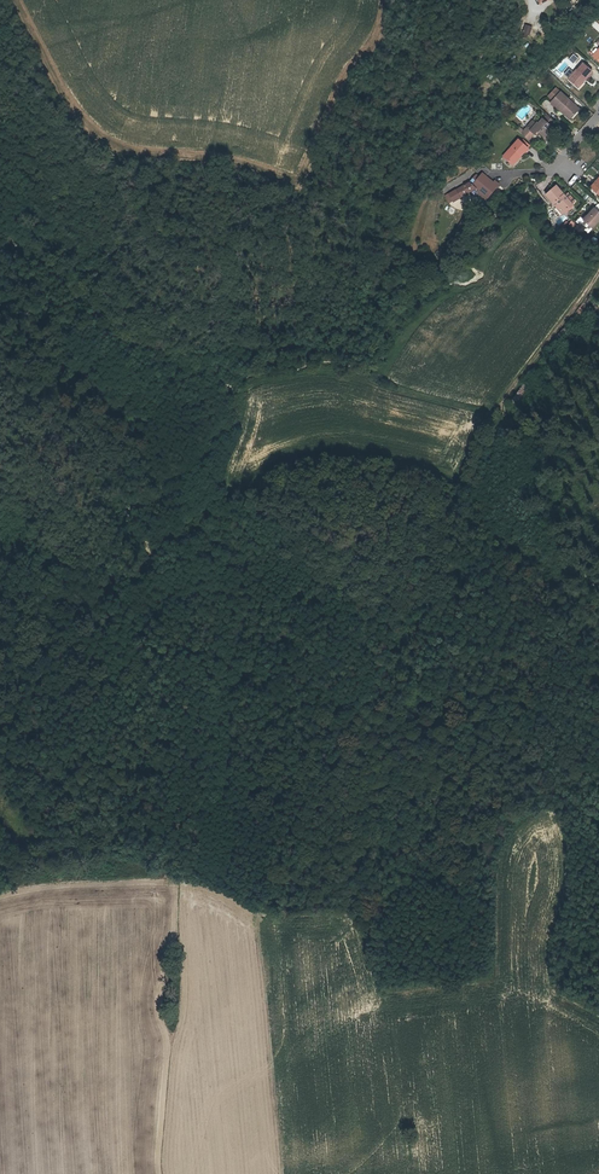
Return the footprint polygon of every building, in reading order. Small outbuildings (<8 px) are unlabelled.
[(594,20),(590,24),(598,32),(598,25),(594,20)] [(521,36),(527,38),(531,26),(525,24),(521,36)] [(589,51),(598,59),(598,40),(589,51)] [(581,72),(583,74),(589,67),(580,59),(574,66),(573,64),(565,74),(573,82),(581,72)] [(581,72),(573,82),(575,83),(583,74),(581,72)] [(559,105),(569,114),(576,105),(557,89),(548,99),(557,108),(559,105)] [(559,105),(557,108),(567,116),(569,114),(559,105)] [(540,116),(548,123),(552,120),(544,112),(540,116)] [(535,128),(538,131),(542,135),(547,130),(545,129),(549,124),(548,123),(540,116),(539,115),(533,122),(530,119),(525,125),(522,129),(517,125),(515,127),(523,135),(525,136),(526,137),(532,131),(532,132),(535,128)] [(517,152),(519,154),(526,146),(524,144),(526,141),(520,136),(517,138),(514,135),(499,152),(510,161),(517,152)] [(517,152),(510,161),(512,163),(519,154),(517,152)] [(590,184),(598,192),(598,174),(590,184)] [(479,184),(475,181),(472,186),(464,192),(454,199),(459,206),(479,191),(484,193),(492,199),(501,185),(496,181),(495,183),(484,176),(482,179),(479,184)] [(556,201),(564,210),(572,203),(571,202),(565,194),(557,185),(546,194),(554,203),(556,201)] [(567,192),(565,194),(571,202),(574,200),(567,192)] [(454,199),(449,202),(454,209),(459,206),(454,199)] [(556,201),(554,203),(562,212),(564,210),(556,201)] [(593,205),(581,217),(591,226),(598,218),(598,211),(593,205)] [(475,224),(471,222),(467,231),(471,233),(475,224)]
